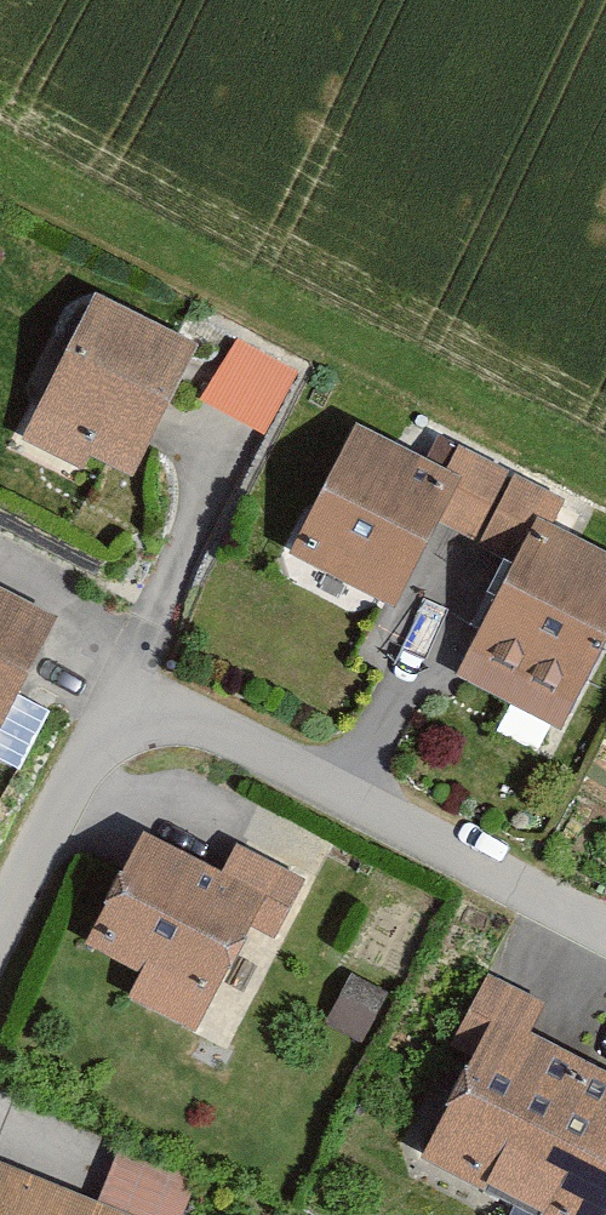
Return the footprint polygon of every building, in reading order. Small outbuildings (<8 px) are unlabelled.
[(217,351),(110,300),(47,431),(153,483),(217,351)] [(268,429),(300,362),(230,329),(198,396),(268,429)] [(452,476),(373,434),(308,554),(402,604),(443,528),(467,484),(452,476)] [(467,484),(443,528),(526,570),(549,525),(567,534),(580,507),(465,450),(452,476),(467,484)] [(549,525),(526,570),(472,677),(575,729),(605,669),(605,553),(567,534),(549,525)] [(11,724),(67,619),(0,583),(0,718),(11,724)] [(234,874),(161,836),(106,939),(160,968),(146,995),(211,1029),(266,926),(281,899),(234,874)] [(247,849),(234,874),(281,899),(266,926),(287,937),(315,885),(247,849)] [(500,978),(471,1041),(495,1052),(447,1155),(577,1214),(605,1214),(605,1068),(542,1038),(558,1005),(500,978)] [(107,1207),(128,1214),(196,1214),(207,1186),(128,1154),(107,1207)] [(0,1163),(0,1214),(128,1214),(107,1207),(0,1163)]
